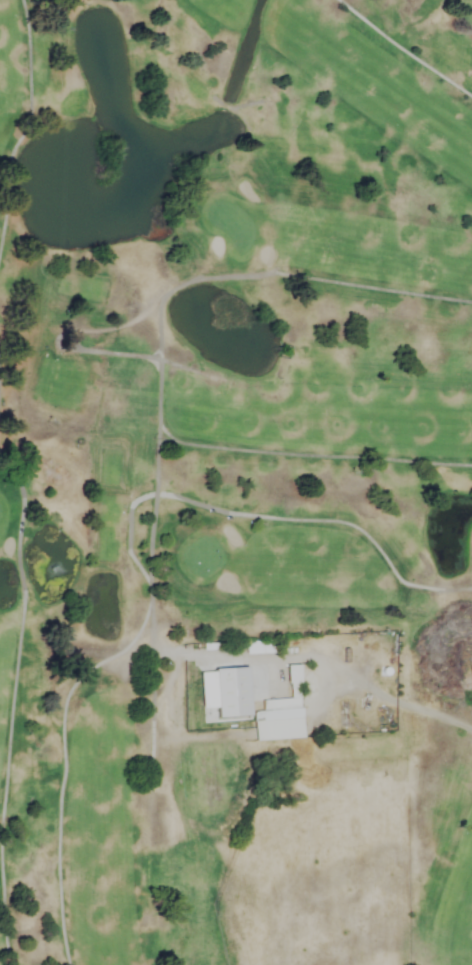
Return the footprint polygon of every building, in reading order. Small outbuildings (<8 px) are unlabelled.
[(302,740),(298,666),(286,666),(287,700),(241,702),(241,687),(253,687),(252,669),(240,669),(240,663),(194,665),(195,685),(206,684),(207,695),(196,696),(197,716),(253,713),(254,742),(302,740)]
